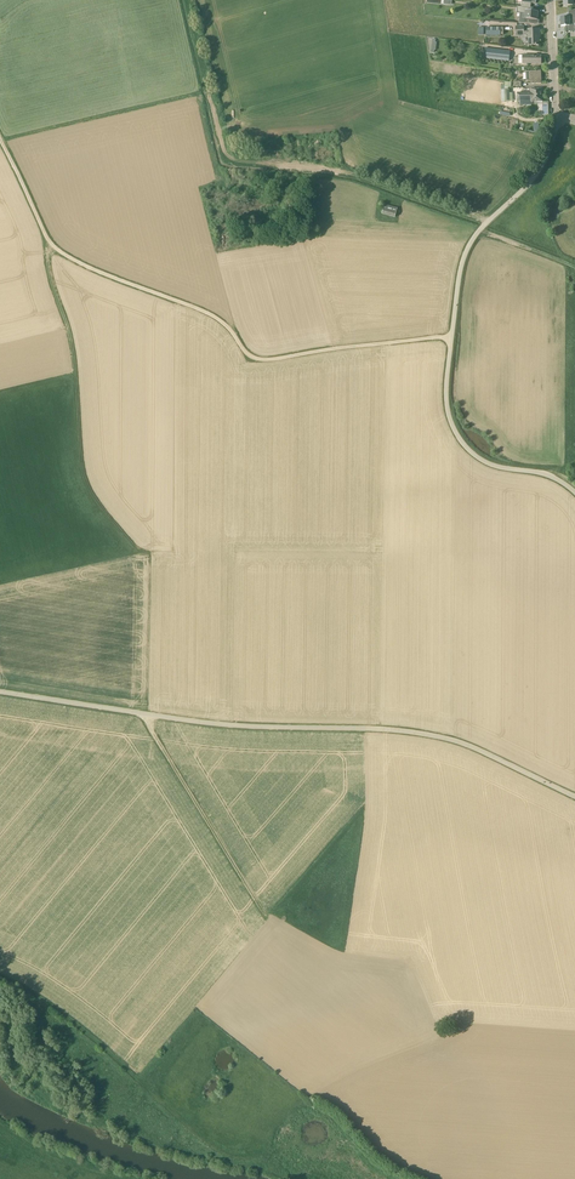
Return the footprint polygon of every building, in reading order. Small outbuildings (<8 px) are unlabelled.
[(533,11),(534,8),(529,8),(521,7),(518,7),(517,13),(525,13),(524,23),(533,24),(534,20),(537,20),(538,12),(533,11)] [(569,11),(569,17),(561,18),(561,26),(565,26),(566,32),(574,31),(574,9),(569,11)] [(540,29),(524,29),(524,26),(516,27),(516,35),(528,35),(529,46),(539,45),(539,36),(540,36),(540,29)] [(500,28),(486,28),(486,36),(500,36),(500,28)] [(510,51),(485,48),(484,58),(509,61),(510,51)] [(541,55),(523,55),(519,55),(519,63),(523,63),(541,63),(541,55)] [(541,71),(530,71),(526,71),(526,82),(531,81),(531,84),(542,84),(541,71)] [(542,88),(531,89),(531,93),(517,93),(517,101),(521,101),(521,104),(528,104),(528,100),(531,100),(531,102),(542,101),(542,88)] [(513,93),(509,93),(509,90),(501,90),(501,102),(513,101),(513,93)] [(398,208),(384,205),(382,214),(395,217),(398,208)]
